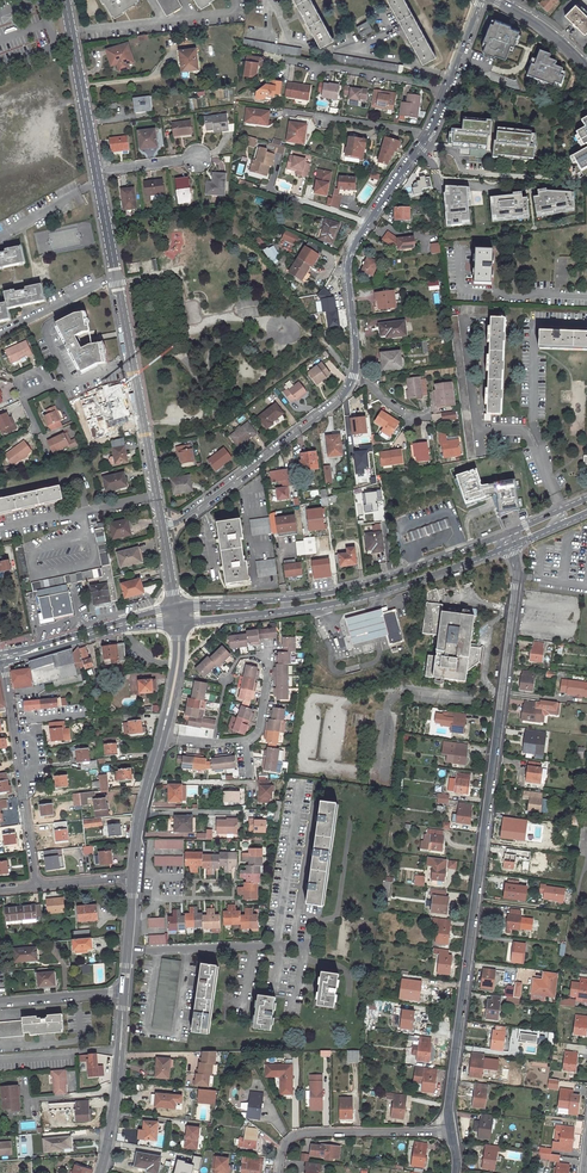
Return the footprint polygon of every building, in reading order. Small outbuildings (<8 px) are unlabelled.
[(137,0),(104,0),(113,16),(138,2),(137,0)] [(167,16),(182,8),(177,0),(157,0),(167,16)] [(320,47),(333,40),(328,32),(315,8),(311,0),(295,0),(320,47)] [(423,63),(436,56),(432,50),(418,25),(405,0),(388,0),(423,63)] [(557,0),(542,0),(542,1),(540,4),(548,11),(557,0)] [(575,27),(576,26),(585,34),(586,32),(586,15),(576,4),(565,15),(573,23),(572,24),(575,27)] [(478,37),(474,47),(526,67),(532,69),(535,63),(540,65),(548,47),(545,46),(547,41),(537,37),(531,56),(523,53),(531,31),(493,17),(496,11),(488,8),(482,23),(491,27),(487,40),(478,37)] [(368,21),(356,27),(361,37),(373,31),(368,21)] [(242,48),(300,57),(301,49),(243,39),(242,48)] [(117,46),(106,50),(110,61),(115,59),(117,64),(119,71),(129,68),(128,64),(133,62),(128,45),(118,48),(117,46)] [(195,48),(178,50),(181,72),(195,70),(195,63),(197,63),(195,48)] [(247,55),(245,75),(251,76),(257,73),(257,69),(256,67),(259,64),(260,66),(264,62),(260,57),(247,55)] [(264,84),(255,91),(254,97),(261,98),(267,94),(272,95),(273,93),(278,94),(279,82),(270,80),(269,85),(264,84)] [(306,101),(308,87),(285,83),(283,97),(306,101)] [(332,87),(318,84),(316,93),(321,94),(320,98),(335,101),(338,86),(334,85),(332,87)] [(344,86),(342,95),(348,96),(347,100),(358,102),(358,99),(364,100),(365,90),(360,89),(359,92),(354,91),(349,90),(349,87),(344,86)] [(391,111),(393,98),(383,96),(384,93),(372,91),(370,102),(375,102),(375,106),(384,108),(384,110),(391,111)] [(412,117),(414,107),(417,108),(419,97),(406,95),(405,104),(399,103),(397,116),(403,117),(403,116),(412,117)] [(150,111),(149,97),(134,99),(135,113),(150,111)] [(267,126),(269,112),(247,109),(245,120),(255,122),(255,124),(267,126)] [(214,130),(221,129),(221,132),(228,131),(226,116),(205,118),(206,124),(206,131),(214,130)] [(494,150),(496,121),(466,119),(465,130),(454,130),(454,133),(449,133),(448,146),(471,148),(470,156),(487,157),(488,150),(494,150)] [(191,133),(190,122),(172,124),(173,137),(180,136),(180,134),(191,133)] [(302,131),(306,132),(307,126),(290,123),(287,142),(303,145),(304,142),(301,142),(302,131)] [(138,133),(140,150),(157,148),(155,131),(138,133)] [(242,144),(254,147),(256,139),(245,136),(242,144)] [(110,139),(111,150),(121,149),(121,151),(128,150),(127,137),(110,139)] [(386,137),(379,162),(391,165),(393,156),(398,157),(402,141),(386,137)] [(529,150),(530,140),(497,137),(496,148),(529,150)] [(361,147),(364,147),(365,147),(366,141),(349,138),(347,149),(346,149),(345,156),(359,158),(361,147)] [(586,153),(586,144),(561,142),(560,155),(571,156),(572,155),(572,154),(573,152),(577,152),(581,157),(586,153)] [(283,155),(285,148),(279,146),(277,146),(276,149),(275,153),(283,155)] [(260,148),(256,162),(253,161),(250,172),(257,174),(257,172),(267,175),(269,170),(268,168),(268,166),(271,167),(275,153),(260,148)] [(422,162),(424,182),(422,183),(423,189),(419,189),(420,197),(430,196),(429,182),(431,182),(427,156),(422,162)] [(296,171),(296,172),(295,176),(308,178),(310,165),(305,164),(305,161),(290,157),(287,167),(292,168),(291,169),(296,171)] [(321,171),(318,183),(317,183),(314,194),(326,197),(331,174),(321,171)] [(370,177),(379,180),(381,174),(372,171),(370,177)] [(225,176),(214,174),(213,186),(207,185),(206,194),(223,196),(225,176)] [(338,189),(354,191),(355,179),(339,177),(338,189)] [(162,180),(146,182),(148,196),(164,194),(162,180)] [(185,202),(185,200),(191,200),(188,180),(175,181),(178,203),(185,202)] [(134,188),(121,190),(122,201),(123,200),(124,210),(136,209),(134,188)] [(581,211),(578,189),(541,194),(541,197),(537,197),(539,216),(581,211)] [(456,194),(436,196),(437,208),(457,206),(456,194)] [(527,195),(491,197),(493,221),(535,219),(533,198),(528,199),(527,195)] [(257,196),(255,202),(263,205),(265,199),(257,196)] [(341,198),(333,197),(330,209),(338,211),(341,198)] [(403,209),(395,208),(395,221),(409,221),(410,205),(403,205),(403,209)] [(438,215),(442,243),(450,242),(446,214),(438,215)] [(335,238),(339,225),(326,220),(319,240),(330,244),(332,237),(335,238)] [(282,240),(297,245),(301,236),(286,230),(282,240)] [(36,233),(39,255),(51,253),(48,231),(36,233)] [(388,232),(383,240),(392,247),(398,246),(399,250),(413,249),(413,243),(414,243),(413,238),(398,240),(388,232)] [(255,240),(259,246),(264,243),(260,237),(255,240)] [(309,242),(305,248),(298,259),(310,267),(311,268),(314,264),(310,261),(315,254),(319,247),(309,242)] [(432,255),(441,254),(440,244),(431,245),(432,255)] [(166,257),(180,255),(179,246),(173,247),(173,245),(165,246),(166,257)] [(273,247),(268,249),(268,248),(264,251),(270,261),(279,256),(273,247)] [(11,251),(11,253),(0,255),(0,270),(25,265),(22,249),(11,251)] [(492,285),(493,251),(476,250),(475,270),(474,284),(492,285)] [(318,257),(315,254),(310,261),(314,264),(318,257)] [(363,267),(361,272),(373,277),(378,263),(374,261),(375,258),(369,255),(368,259),(367,258),(363,267)] [(310,267),(298,259),(289,274),(295,277),(298,271),(305,276),(310,267)] [(20,290),(4,293),(7,310),(50,301),(47,290),(46,285),(30,288),(31,291),(20,293),(20,290)] [(396,308),(394,292),(376,294),(376,298),(376,301),(378,301),(379,310),(396,308)] [(487,314),(487,306),(460,305),(460,314),(487,314)] [(9,322),(6,306),(0,307),(0,324),(9,322)] [(339,327),(337,311),(326,312),(329,329),(339,327)] [(502,362),(503,343),(505,343),(505,333),(504,333),(505,312),(499,312),(498,319),(490,318),(490,327),(488,327),(487,335),(487,343),(489,343),(489,356),(486,355),(486,364),(486,372),(488,372),(487,389),(485,389),(485,398),(484,405),(487,405),(486,414),(484,414),(484,420),(490,420),(490,414),(500,415),(501,400),(502,400),(503,390),(501,390),(502,372),(504,372),(504,362),(502,362)] [(56,324),(57,327),(65,342),(67,346),(65,347),(68,352),(70,351),(72,355),(79,369),(81,373),(97,364),(102,364),(99,344),(89,346),(82,350),(75,337),(83,333),(89,332),(88,326),(86,327),(83,313),(74,314),(56,324)] [(387,338),(406,336),(404,321),(379,324),(380,336),(386,336),(387,338)] [(57,327),(55,328),(63,343),(65,342),(57,327)] [(554,332),(539,332),(538,348),(586,349),(586,333),(554,332)] [(26,342),(6,352),(11,363),(26,356),(27,358),(32,355),(26,342)] [(398,364),(401,364),(400,352),(381,354),(381,360),(382,367),(386,367),(387,370),(398,369),(398,364)] [(77,370),(79,369),(72,355),(70,356),(77,370)] [(315,378),(319,383),(330,374),(321,362),(308,373),(313,380),(315,378)] [(409,391),(410,399),(423,397),(420,378),(408,380),(409,391)] [(297,401),(307,393),(299,382),(288,390),(287,388),(282,392),(290,402),(295,399),(297,401)] [(439,391),(442,407),(455,406),(452,384),(436,386),(437,391),(439,391)] [(104,395),(92,401),(101,419),(112,414),(105,401),(107,400),(104,395)] [(107,400),(105,401),(112,414),(115,412),(109,399),(107,400)] [(267,428),(273,424),(271,422),(283,413),(275,403),(258,417),(267,428)] [(45,416),(52,432),(63,427),(60,420),(55,411),(57,410),(55,406),(47,410),(49,414),(45,416)] [(397,425),(389,420),(391,418),(382,412),(375,423),(385,429),(383,432),(390,437),(397,425)] [(451,412),(442,413),(443,421),(452,419),(451,412)] [(0,418),(0,428),(4,437),(15,431),(9,419),(7,415),(0,418)] [(367,433),(365,417),(351,419),(352,435),(367,433)] [(12,418),(9,419),(15,431),(18,430),(12,418)] [(247,422),(230,436),(238,446),(249,437),(255,432),(247,422)] [(446,457),(462,455),(460,442),(450,444),(449,441),(448,434),(441,435),(442,445),(444,444),(446,457)] [(54,440),(49,442),(54,453),(70,446),(71,448),(78,445),(76,440),(72,442),(69,443),(65,435),(60,437),(54,440)] [(340,435),(326,436),(328,456),(342,455),(340,435)] [(106,437),(88,443),(90,448),(108,442),(106,437)] [(124,437),(113,441),(117,463),(129,461),(124,437)] [(25,441),(7,455),(14,465),(33,451),(25,441)] [(430,461),(427,442),(411,445),(414,463),(430,461)] [(188,444),(176,446),(176,451),(179,451),(181,464),(194,462),(192,449),(189,449),(188,444)] [(223,465),(232,458),(224,448),(208,460),(214,469),(222,463),(223,465)] [(403,463),(401,450),(391,452),(392,454),(381,455),(382,466),(403,463)] [(316,452),(301,454),(302,462),(303,469),(318,467),(316,452)] [(222,463),(214,469),(216,471),(223,465),(222,463)] [(331,469),(331,465),(323,467),(325,483),(331,482),(330,469),(331,469)] [(10,466),(5,471),(8,474),(13,469),(10,466)] [(283,483),(283,486),(291,485),(289,469),(270,472),(271,482),(278,481),(279,484),(283,483)] [(477,469),(456,476),(466,505),(497,495),(498,499),(497,499),(499,513),(512,511),(520,510),(516,480),(494,483),(494,484),(484,486),(483,481),(481,482),(477,469)] [(125,473),(105,477),(107,490),(127,487),(125,473)] [(189,475),(171,479),(174,494),(192,491),(189,475)] [(0,498),(0,513),(11,510),(36,505),(56,500),(64,498),(61,485),(0,498)] [(466,505),(467,508),(492,498),(500,518),(513,512),(512,511),(499,513),(497,499),(498,499),(497,495),(466,505)] [(319,500),(319,506),(328,505),(327,497),(321,499),(319,500)] [(311,532),(328,530),(325,508),(309,509),(311,532)] [(294,515),(276,518),(275,512),(269,514),(272,534),(278,533),(295,531),(294,521),(295,521),(294,515)] [(363,523),(363,519),(365,518),(364,512),(358,513),(359,519),(357,520),(357,524),(363,523)] [(250,520),(252,535),(271,533),(269,517),(250,520)] [(128,519),(111,523),(114,537),(131,534),(128,519)] [(448,519),(428,526),(430,534),(451,527),(448,519)] [(243,563),(239,540),(243,539),(240,520),(217,523),(226,584),(249,581),(247,562),(243,563)] [(100,526),(95,528),(103,564),(111,562),(103,521),(99,522),(100,526)] [(428,526),(421,528),(424,536),(430,534),(428,526)] [(421,528),(407,533),(410,541),(424,536),(421,528)] [(377,532),(365,534),(367,549),(372,549),(373,552),(384,551),(381,532),(377,532)] [(314,537),(304,538),(304,541),(306,554),(316,553),(314,537)] [(304,541),(297,542),(298,555),(306,554),(304,541)] [(23,543),(15,544),(21,582),(30,580),(23,543)] [(142,546),(120,551),(123,566),(145,561),(142,546)] [(357,564),(354,547),(347,548),(347,553),(334,555),(335,562),(340,562),(340,566),(357,564)] [(12,569),(10,559),(5,560),(4,555),(0,556),(0,571),(12,569)] [(255,561),(257,577),(277,574),(275,559),(255,561)] [(328,576),(327,569),(329,569),(327,559),(312,561),(315,577),(328,576)] [(99,576),(100,584),(115,581),(111,562),(103,564),(102,567),(103,575),(99,576)] [(295,563),(285,565),(287,577),(303,574),(301,562),(295,563)] [(102,567),(32,581),(33,590),(38,589),(67,583),(99,576),(103,575),(102,567)] [(141,579),(123,585),(127,598),(141,594),(144,590),(141,579)] [(100,584),(91,586),(95,605),(118,600),(115,581),(100,584)] [(67,583),(38,589),(44,618),(74,612),(69,591),(68,591),(67,583)] [(427,592),(422,634),(438,636),(436,654),(437,654),(468,659),(470,647),(474,617),(469,616),(442,612),(443,605),(438,605),(439,597),(437,598),(436,597),(440,596),(456,590),(455,585),(437,591),(436,589),(427,592)] [(363,613),(345,618),(352,645),(387,635),(381,614),(383,614),(382,609),(363,613)] [(383,614),(381,614),(387,635),(389,645),(403,641),(395,610),(383,614)] [(258,630),(246,632),(246,635),(247,643),(250,643),(253,643),(253,645),(259,644),(259,640),(258,630)] [(246,635),(237,636),(239,648),(248,647),(247,643),(246,635)] [(237,636),(228,637),(230,649),(239,648),(237,636)] [(282,637),(282,653),(290,653),(295,653),(295,638),(282,637)] [(532,647),(530,661),(542,663),(544,644),(533,642),(532,647)] [(124,644),(103,648),(105,665),(125,661),(124,644)] [(222,646),(216,653),(224,662),(230,655),(222,646)] [(84,647),(78,649),(82,660),(84,668),(93,665),(90,658),(88,658),(84,647)] [(468,659),(437,654),(436,657),(428,656),(425,677),(465,683),(467,672),(477,664),(479,649),(470,647),(468,659)] [(78,648),(72,654),(74,663),(82,660),(78,649),(78,648)] [(13,671),(12,671),(14,688),(34,685),(53,680),(54,682),(59,681),(58,679),(76,676),(74,663),(72,654),(71,650),(29,662),(30,669),(25,669),(25,664),(17,666),(13,670),(13,671)] [(216,653),(209,659),(216,666),(218,668),(224,662),(216,653)] [(282,653),(279,653),(279,656),(279,658),(276,658),(276,664),(288,664),(290,664),(290,653),(282,653)] [(208,657),(201,664),(210,672),(216,666),(209,659),(208,657)] [(201,664),(195,670),(203,679),(210,672),(201,664)] [(288,664),(276,664),(276,668),(276,670),(273,670),(274,676),(288,676),(288,664)] [(259,674),(256,673),(256,671),(257,667),(246,665),(243,677),(255,679),(257,680),(259,674)] [(520,692),(529,693),(529,691),(532,692),(534,673),(523,671),(522,676),(520,690),(520,692)] [(288,676),(274,676),(274,683),(276,683),(276,685),(276,688),(288,688),(288,676)] [(243,677),(241,688),(255,691),(256,685),(254,685),(254,683),(255,679),(243,677)] [(155,679),(138,681),(140,693),(152,692),(152,694),(157,693),(155,679)] [(562,680),(561,692),(567,693),(567,695),(578,696),(578,698),(579,698),(580,696),(586,697),(586,683),(562,680)] [(195,682),(193,690),(205,693),(207,684),(195,682)] [(241,688),(238,700),(243,701),(249,703),(250,699),(251,697),(253,698),(255,691),(241,688)] [(276,688),(274,688),(274,695),(276,695),(276,697),(276,700),(288,700),(288,688),(276,688)] [(193,690),(191,699),(203,701),(205,693),(193,690)] [(61,706),(66,706),(65,697),(48,699),(40,700),(41,708),(44,708),(54,707),(61,706)] [(188,698),(186,707),(199,710),(203,710),(205,702),(203,701),(191,699),(188,698)] [(30,699),(24,700),(25,710),(41,708),(40,700),(30,701),(30,699)] [(522,720),(522,723),(526,723),(526,721),(534,722),(536,708),(543,709),(544,704),(525,701),(524,706),(522,720)] [(241,706),(237,717),(249,722),(251,722),(253,716),(250,716),(251,713),(252,710),(248,708),(241,706)] [(186,707),(185,716),(189,717),(193,718),(197,718),(199,710),(186,707)] [(41,708),(25,710),(26,715),(37,713),(37,718),(43,719),(44,714),(44,708),(41,708)] [(270,713),(269,719),(281,721),(283,721),(285,709),(273,708),(273,711),(272,714),(270,713)] [(453,718),(451,732),(462,734),(464,720),(463,720),(464,715),(449,713),(448,718),(453,718)] [(140,714),(128,715),(130,733),(142,732),(140,714)] [(237,717),(232,731),(244,735),(249,722),(237,717)] [(266,724),(265,730),(279,732),(281,721),(269,719),(269,722),(268,725),(266,724)] [(64,721),(50,722),(51,736),(53,736),(53,741),(70,740),(69,729),(62,730),(62,729),(65,729),(64,721)] [(265,730),(264,737),(266,737),(266,743),(268,743),(276,744),(277,744),(279,732),(265,730)] [(536,752),(536,754),(542,754),(545,734),(528,732),(527,737),(526,737),(525,751),(536,752)] [(104,742),(105,754),(117,753),(115,735),(104,736),(104,742)] [(455,748),(453,763),(452,768),(458,769),(458,763),(465,764),(467,750),(466,750),(467,745),(452,743),(451,748),(455,748)] [(264,753),(263,759),(277,761),(279,750),(279,749),(275,749),(268,747),(267,751),(267,754),(264,753)] [(87,749),(76,751),(77,762),(79,762),(80,770),(97,768),(96,760),(88,761),(87,749)] [(229,754),(223,755),(224,769),(236,768),(235,756),(231,757),(229,757),(229,754)] [(182,757),(182,763),(181,768),(193,769),(194,755),(189,755),(188,757),(186,757),(182,757)] [(194,755),(193,769),(205,771),(205,769),(206,762),(206,759),(203,759),(200,758),(201,756),(194,755)] [(214,759),(211,759),(211,761),(212,769),(212,771),(224,769),(223,755),(216,756),(217,758),(214,759)] [(263,759),(262,765),(265,766),(265,768),(264,771),(276,773),(276,771),(277,762),(277,761),(263,759)] [(528,767),(526,781),(538,783),(540,764),(530,762),(529,767),(528,767)] [(131,768),(119,769),(120,781),(132,779),(131,768)] [(103,771),(97,772),(98,779),(99,787),(106,786),(106,782),(105,782),(103,771)] [(0,773),(0,792),(9,791),(7,772),(0,773)] [(458,773),(455,793),(466,794),(469,775),(458,773)] [(67,774),(55,775),(56,787),(68,785),(67,774)] [(269,780),(259,780),(259,786),(261,786),(261,790),(259,790),(259,797),(264,797),(264,802),(272,802),(272,791),(273,791),(273,786),(269,786),(269,780)] [(181,785),(168,785),(168,802),(181,802),(181,792),(181,785)] [(574,795),(585,797),(586,787),(576,786),(574,795)] [(95,791),(79,793),(80,804),(88,804),(87,798),(96,797),(95,791)] [(239,792),(224,792),(224,802),(239,802),(239,792)] [(79,793),(72,794),(73,805),(75,805),(80,804),(79,793)] [(530,797),(528,811),(540,813),(542,799),(541,798),(542,794),(531,793),(530,797)] [(105,799),(94,800),(96,819),(106,818),(104,804),(106,804),(105,799)] [(276,801),(273,819),(280,820),(282,802),(276,801)] [(307,887),(306,890),(308,891),(306,904),(317,906),(322,907),(336,804),(320,802),(319,816),(317,816),(316,819),(316,822),(318,823),(314,850),(312,850),(312,853),(311,856),(313,856),(309,884),(307,884),(307,887)] [(52,803),(40,804),(42,816),(54,814),(52,803)] [(471,811),(470,811),(471,805),(459,804),(457,823),(469,825),(471,811)] [(175,817),(175,830),(183,830),(183,832),(191,832),(191,817),(175,817)] [(254,819),(249,819),(248,832),(265,832),(265,821),(254,820),(254,819)] [(502,824),(500,838),(512,840),(514,826),(518,826),(518,821),(504,819),(503,824),(502,824)] [(226,821),(216,821),(216,834),(237,834),(237,821),(226,821)] [(66,823),(54,824),(56,841),(73,839),(72,827),(67,828),(66,823)] [(120,823),(109,824),(110,836),(122,834),(120,823)] [(443,837),(441,837),(442,831),(427,830),(426,835),(425,835),(424,842),(423,849),(441,851),(443,837)] [(15,833),(3,834),(5,846),(17,844),(15,833)] [(183,839),(154,839),(154,849),(183,849),(183,839)] [(92,848),(83,849),(84,856),(93,855),(92,848)] [(243,853),(243,857),(262,857),(262,848),(249,848),(249,851),(249,853),(243,853)] [(504,854),(503,868),(515,870),(516,858),(521,858),(522,851),(506,849),(505,854),(504,854)] [(112,851),(100,852),(101,864),(113,863),(112,851)] [(194,852),(185,852),(185,865),(187,865),(190,865),(189,872),(194,872),(194,852)] [(203,852),(194,852),(194,872),(197,872),(197,865),(200,866),(202,866),(203,855),(203,852)] [(228,853),(220,853),(220,855),(220,866),(222,866),(224,866),(224,872),(228,872),(228,853)] [(237,853),(228,853),(228,872),(232,872),(232,866),(234,866),(237,866),(237,853)] [(211,855),(203,855),(202,866),(202,868),(205,868),(207,868),(207,875),(211,875),(211,855)] [(215,875),(215,868),(217,868),(220,868),(220,866),(220,855),(211,855),(211,875),(215,875)] [(58,856),(46,857),(48,869),(59,868),(58,856)] [(154,857),(154,866),(183,867),(183,857),(154,857)] [(262,866),(262,857),(243,857),(243,861),(249,861),(249,863),(249,866),(260,866),(262,866)] [(433,866),(431,880),(443,881),(446,859),(431,857),(430,865),(433,866)] [(0,863),(0,875),(9,874),(7,861),(6,862),(6,860),(1,861),(2,862),(0,863)] [(249,866),(247,866),(247,868),(246,870),(240,871),(240,875),(260,875),(260,866),(249,866)] [(260,875),(240,875),(240,878),(246,878),(247,880),(247,883),(257,883),(260,883),(260,875)] [(415,880),(415,885),(423,886),(424,877),(417,876),(416,881),(415,880)] [(518,886),(518,881),(508,880),(507,885),(506,884),(505,898),(517,900),(518,886)] [(383,881),(381,897),(388,898),(391,882),(390,882),(384,882),(383,881)] [(247,883),(244,883),(244,885),(244,888),(238,888),(238,891),(257,891),(257,883),(247,883)] [(546,885),(540,884),(539,893),(544,894),(543,899),(563,902),(565,889),(545,886),(546,885)] [(433,896),(431,912),(446,914),(447,904),(446,904),(444,903),(445,897),(446,891),(430,890),(430,896),(433,896)] [(257,891),(238,891),(238,895),(244,895),(244,897),(244,900),(257,900),(257,891)] [(50,914),(66,913),(65,900),(49,901),(50,914)] [(36,905),(22,907),(23,920),(37,919),(36,905)] [(44,918),(43,905),(36,905),(37,919),(44,918)] [(232,905),(228,905),(228,912),(225,912),(223,912),(223,925),(233,925),(232,905)] [(236,905),(232,905),(233,925),(241,924),(241,916),(241,911),(238,911),(236,911),(236,905)] [(97,906),(80,907),(81,921),(98,920),(97,906)] [(22,907),(6,908),(7,921),(23,920),(22,907)] [(197,907),(194,908),(194,927),(203,926),(202,916),(202,914),(200,914),(197,914),(197,907)] [(187,914),(185,914),(185,917),(186,927),(194,927),(194,908),(189,908),(189,914),(187,914)] [(205,916),(202,916),(203,926),(203,929),(211,928),(210,909),(207,909),(207,916),(205,916)] [(214,909),(210,909),(211,928),(220,928),(219,915),(217,915),(215,915),(214,909)] [(249,909),(245,909),(245,916),(243,916),(241,916),(241,924),(241,929),(250,928),(249,909)] [(253,909),(249,909),(250,928),(258,928),(258,915),(256,915),(253,915),(253,909)] [(508,914),(506,929),(510,929),(518,930),(520,916),(520,911),(511,909),(511,915),(508,914)] [(176,911),(172,911),(172,917),(170,917),(168,917),(168,930),(177,930),(176,911)] [(180,911),(176,911),(177,930),(186,929),(186,927),(185,917),(182,917),(180,917),(180,911)] [(164,918),(148,918),(148,928),(165,927),(164,918)] [(433,918),(433,924),(437,924),(435,943),(447,944),(450,920),(433,918)] [(88,931),(74,932),(74,940),(89,939),(88,931)] [(165,935),(148,936),(149,945),(165,944),(165,935)] [(74,940),(72,940),(73,951),(93,949),(92,939),(89,939),(74,940)] [(514,943),(511,962),(523,963),(525,944),(514,943)] [(37,947),(16,949),(17,961),(38,959),(37,947)] [(438,964),(437,973),(449,975),(451,956),(447,955),(448,950),(434,948),(434,954),(437,954),(439,955),(438,964)] [(163,958),(153,1028),(170,1031),(180,961),(163,958)] [(82,965),(83,974),(92,973),(91,964),(82,965)] [(194,1019),(192,1032),(207,1034),(217,966),(201,964),(199,978),(198,978),(197,981),(197,985),(198,985),(195,1012),(193,1012),(192,1015),(192,1018),(194,1019)] [(483,969),(481,988),(493,989),(495,971),(483,969)] [(318,993),(317,1006),(334,1008),(338,974),(321,972),(318,993)] [(533,980),(531,994),(554,997),(558,973),(544,972),(543,982),(533,980)] [(55,973),(38,975),(39,988),(56,986),(55,973)] [(410,976),(407,999),(419,1000),(422,978),(410,976)] [(581,978),(580,983),(573,982),(571,996),(578,997),(585,998),(584,1000),(586,1000),(586,979),(581,978)] [(507,987),(506,997),(507,997),(519,998),(521,988),(507,987)] [(256,1012),(254,1028),(271,1031),(275,997),(258,995),(256,1012)] [(505,1005),(500,1004),(500,997),(492,996),(492,1000),(488,1000),(486,1019),(497,1020),(498,1014),(503,1015),(505,1005)] [(574,1000),(559,998),(558,1005),(573,1007),(574,1000)] [(414,1011),(412,1030),(423,1031),(426,1012),(414,1011)] [(23,1020),(24,1034),(38,1033),(39,1035),(44,1034),(44,1032),(50,1032),(50,1034),(56,1033),(56,1031),(64,1031),(63,1015),(48,1016),(48,1018),(38,1019),(38,1017),(23,1018),(23,1020)] [(574,1034),(586,1035),(586,1023),(586,1021),(586,1017),(586,1016),(576,1015),(574,1034)] [(25,1036),(24,1034),(23,1020),(0,1022),(0,1038),(25,1036)] [(507,1037),(504,1037),(506,1028),(496,1026),(496,1031),(493,1030),(491,1049),(502,1051),(504,1041),(507,1041),(507,1037)] [(519,1032),(519,1043),(545,1044),(545,1033),(519,1032)] [(420,1036),(417,1061),(428,1062),(431,1043),(430,1043),(430,1038),(420,1036)] [(359,1051),(347,1050),(347,1062),(358,1061),(359,1051)] [(566,1051),(563,1070),(575,1071),(577,1058),(576,1058),(577,1053),(566,1051)] [(215,1064),(216,1052),(203,1052),(202,1058),(202,1063),(213,1064),(215,1064)] [(472,1057),(469,1076),(481,1078),(484,1054),(474,1052),(473,1058),(472,1057)] [(97,1054),(79,1056),(80,1062),(87,1062),(88,1078),(99,1077),(97,1054)] [(157,1058),(155,1077),(169,1079),(170,1066),(171,1066),(172,1059),(157,1058)] [(202,1063),(200,1063),(199,1063),(199,1070),(198,1074),(210,1075),(212,1076),(213,1064),(202,1063)] [(280,1094),(292,1094),(292,1064),(266,1064),(266,1076),(280,1076),(280,1094)] [(423,1083),(422,1091),(433,1093),(436,1074),(435,1074),(435,1069),(416,1067),(414,1082),(423,1083)] [(67,1069),(52,1071),(53,1076),(54,1076),(56,1095),(68,1094),(67,1083),(65,1084),(65,1075),(68,1075),(67,1069)] [(196,1086),(209,1087),(210,1075),(198,1074),(197,1074),(196,1081),(196,1086)] [(548,1089),(559,1089),(560,1079),(549,1078),(548,1089)] [(475,1088),(473,1107),(484,1108),(486,1099),(488,1099),(490,1085),(477,1083),(476,1088),(475,1088)] [(322,1085),(310,1085),(310,1110),(316,1110),(316,1104),(322,1104),(322,1085)] [(20,1086),(4,1087),(6,1110),(14,1109),(14,1107),(19,1106),(18,1097),(22,1097),(20,1086)] [(561,1088),(558,1107),(570,1109),(572,1095),(571,1094),(572,1090),(561,1088)] [(251,1092),(247,1117),(259,1119),(262,1093),(251,1092)] [(156,1093),(155,1107),(170,1108),(171,1102),(176,1102),(181,1103),(182,1096),(156,1093)] [(385,1093),(385,1098),(393,1099),(391,1117),(403,1119),(406,1096),(385,1093)] [(22,1097),(18,1097),(19,1106),(14,1107),(14,1109),(14,1111),(23,1110),(22,1097)] [(352,1098),(340,1098),(340,1118),(352,1118),(352,1098)] [(91,1101),(59,1103),(60,1110),(79,1109),(80,1123),(93,1121),(93,1120),(92,1109),(91,1101)] [(496,1119),(492,1119),(493,1116),(482,1114),(481,1119),(480,1119),(480,1122),(475,1121),(473,1131),(478,1131),(478,1137),(490,1139),(491,1130),(494,1130),(496,1119)] [(143,1130),(142,1139),(154,1140),(155,1131),(163,1132),(164,1123),(158,1123),(158,1122),(145,1121),(145,1130),(143,1130)] [(186,1148),(197,1149),(199,1128),(188,1126),(186,1138),(187,1138),(186,1148)] [(562,1126),(559,1150),(571,1151),(573,1132),(572,1132),(573,1127),(562,1126)] [(239,1146),(244,1146),(256,1148),(258,1128),(246,1127),(245,1138),(240,1138),(239,1146)] [(68,1150),(68,1147),(79,1147),(79,1136),(52,1138),(53,1151),(68,1150)] [(0,1143),(0,1155),(13,1154),(12,1142),(0,1143)] [(415,1142),(412,1165),(424,1167),(426,1148),(425,1148),(426,1143),(415,1142)] [(312,1145),(311,1155),(326,1157),(331,1157),(339,1158),(340,1147),(321,1145),(321,1146),(312,1145)] [(483,1161),(482,1168),(494,1170),(495,1161),(500,1161),(501,1156),(496,1155),(497,1151),(499,1151),(500,1147),(487,1145),(486,1149),(485,1149),(484,1158),(483,1161)] [(539,1157),(539,1158),(549,1159),(550,1154),(551,1149),(540,1147),(539,1151),(539,1157)] [(150,1172),(155,1172),(158,1172),(159,1171),(160,1164),(161,1157),(137,1152),(134,1166),(147,1169),(151,1169),(150,1172)] [(303,1153),(301,1160),(309,1162),(311,1155),(303,1153)] [(178,1159),(175,1172),(193,1172),(194,1168),(200,1170),(203,1158),(194,1156),(193,1162),(178,1159)] [(246,1172),(261,1172),(261,1170),(259,1170),(259,1165),(262,1165),(263,1158),(246,1156),(245,1163),(248,1163),(246,1172)] [(226,1170),(227,1166),(228,1159),(217,1157),(214,1169),(214,1172),(228,1172),(228,1171),(226,1170)] [(94,1168),(78,1163),(74,1172),(72,1172),(92,1172),(94,1168)] [(323,1165),(313,1164),(306,1163),(306,1165),(305,1170),(306,1170),(305,1172),(318,1172),(319,1170),(322,1171),(323,1165)] [(556,1172),(568,1172),(568,1169),(567,1169),(568,1164),(557,1163),(556,1172)]
